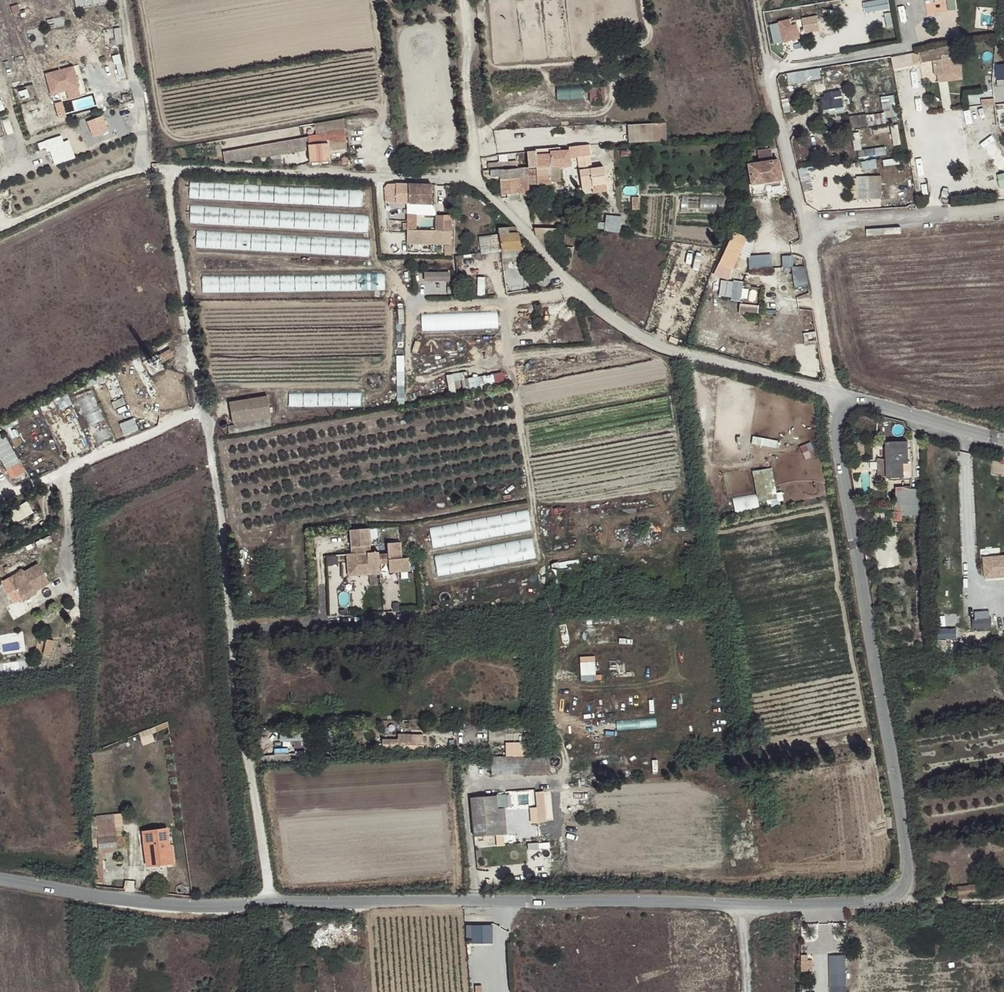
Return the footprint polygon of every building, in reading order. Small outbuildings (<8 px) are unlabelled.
[(866,12),(890,8),(889,0),(871,0),(864,1),(866,12)] [(930,9),(947,6),(946,0),(928,0),(930,9)] [(820,14),(805,15),(806,31),(822,30),(820,14)] [(769,21),(773,39),(780,38),(777,20),(769,21)] [(962,45),(921,48),(922,61),(936,60),(937,80),(964,79),(962,45)] [(920,52),(893,54),(895,67),(921,64),(920,52)] [(53,101),(82,95),(76,65),(47,71),(53,101)] [(789,71),(790,82),(823,78),(822,67),(789,71)] [(560,85),(559,96),(584,97),(584,86),(560,85)] [(843,98),(834,99),(837,113),(845,112),(843,98)] [(885,113),(867,116),(869,125),(896,121),(893,98),(882,99),(885,113)] [(92,138),(107,132),(102,117),(86,122),(92,138)] [(344,118),(314,123),(316,135),(223,152),(225,162),(308,148),(310,162),(330,160),(328,148),(346,146),(344,118)] [(668,122),(630,124),(630,142),(669,140),(668,122)] [(49,138),(54,163),(77,158),(72,139),(65,141),(63,135),(49,138)] [(589,150),(588,145),(580,145),(561,147),(561,151),(561,154),(589,150)] [(860,148),(860,156),(888,154),(887,146),(860,148)] [(540,167),(540,149),(535,149),(527,151),(528,161),(528,168),(529,184),(537,184),(537,191),(551,190),(550,182),(559,181),(559,167),(540,167)] [(542,152),(542,149),(540,149),(540,167),(559,167),(563,167),(562,159),(561,154),(561,151),(552,151),(542,152)] [(578,157),(590,155),(589,150),(561,154),(562,159),(578,157)] [(765,183),(780,181),(777,160),(772,161),(770,150),(757,152),(758,163),(749,165),(753,196),(767,194),(765,183)] [(605,184),(603,166),(591,168),(590,155),(578,157),(582,189),(594,188),(593,185),(605,184)] [(863,160),(864,168),(879,166),(878,158),(863,160)] [(529,184),(528,168),(510,169),(509,162),(498,163),(498,170),(490,170),(490,171),(490,177),(495,177),(500,176),(500,180),(501,195),(507,195),(520,194),(530,193),(529,184)] [(490,170),(498,170),(498,163),(487,163),(488,171),(490,171),(490,170)] [(883,174),(858,175),(859,198),(885,196),(883,174)] [(363,189),(190,181),(189,198),(362,207),(363,189)] [(406,203),(408,203),(408,183),(396,182),(396,203),(406,203)] [(432,184),(408,183),(408,203),(432,204),(432,184)] [(369,215),(191,204),(190,222),(368,232),(369,215)] [(456,240),(452,213),(439,213),(441,228),(415,229),(407,230),(409,243),(456,240)] [(406,227),(407,230),(415,229),(415,214),(406,214),(406,227)] [(621,217),(606,215),(605,231),(619,233),(621,217)] [(508,228),(498,228),(499,235),(500,249),(502,258),(520,257),(518,233),(508,233),(508,228)] [(534,228),(536,237),(558,237),(559,228),(534,228)] [(371,239),(198,231),(197,248),(370,257),(371,239)] [(722,257),(735,263),(746,239),(734,233),(722,257)] [(500,249),(499,235),(479,238),(481,251),(500,249)] [(751,268),(773,266),(772,253),(750,254),(751,268)] [(786,265),(794,264),(793,254),(785,255),(786,265)] [(719,263),(732,270),(735,263),(722,257),(719,263)] [(809,285),(807,265),(794,266),(795,286),(809,285)] [(426,280),(452,280),(452,270),(426,270),(426,280)] [(385,274),(202,276),(202,293),(385,291),(385,274)] [(723,278),(720,296),(743,299),(745,281),(723,278)] [(741,311),(760,313),(761,304),(742,302),(741,311)] [(497,311),(421,315),(422,332),(498,329),(497,311)] [(169,348),(158,353),(161,359),(172,354),(169,348)] [(497,381),(506,378),(505,371),(495,374),(497,381)] [(485,376),(472,377),(472,386),(485,385),(485,376)] [(301,404),(301,393),(292,393),(292,405),(301,404)] [(344,403),(362,404),(362,393),(334,393),(334,398),(344,398),(344,403)] [(230,403),(233,422),(269,417),(266,397),(230,403)] [(269,417),(233,422),(234,425),(235,432),(271,426),(269,417)] [(137,419),(123,421),(125,432),(139,430),(137,419)] [(5,431),(0,434),(0,454),(13,479),(27,472),(5,431)] [(908,464),(908,443),(886,443),(887,478),(903,478),(903,480),(911,480),(911,464),(908,464)] [(878,475),(887,475),(887,465),(878,465),(878,475)] [(755,469),(759,500),(770,498),(770,503),(785,501),(783,491),(778,491),(775,467),(755,469)] [(899,487),(899,506),(901,506),(914,506),(914,490),(907,487),(899,487)] [(926,490),(914,490),(914,506),(923,505),(926,505),(926,490)] [(760,507),(759,494),(735,496),(736,510),(760,507)] [(15,521),(35,514),(31,502),(11,508),(15,521)] [(914,506),(901,506),(902,514),(924,514),(923,505),(914,506)] [(528,509),(429,528),(433,549),(532,531),(528,509)] [(389,573),(409,572),(409,558),(402,559),(401,542),(388,543),(388,554),(379,554),(379,551),(371,552),(370,528),(351,528),(352,552),(357,552),(358,569),(379,568),(379,564),(389,563),(389,573)] [(533,538),(434,556),(438,577),(537,559),(533,538)] [(358,569),(357,552),(352,552),(347,552),(348,574),(380,573),(379,568),(358,569)] [(985,555),(986,578),(1003,577),(1003,554),(985,555)] [(50,586),(39,567),(25,574),(24,572),(2,585),(14,607),(21,602),(20,600),(35,592),(36,594),(50,586)] [(35,592),(20,600),(21,602),(22,604),(37,596),(36,594),(35,592)] [(994,626),(993,609),(974,610),(975,627),(994,626)] [(959,637),(959,628),(943,628),(943,637),(959,637)] [(582,655),(583,679),(598,678),(596,654),(582,655)] [(385,737),(384,744),(426,744),(426,733),(400,732),(399,737),(385,737)] [(542,773),(542,756),(512,757),(513,773),(521,773),(542,773)] [(513,773),(512,757),(492,758),(492,774),(501,774),(513,773)] [(513,773),(501,774),(502,784),(521,784),(521,773),(513,773)] [(500,834),(496,796),(471,798),(474,836),(500,834)] [(503,796),(496,796),(500,834),(506,833),(503,796)] [(114,813),(96,815),(98,836),(116,835),(114,813)] [(167,830),(144,833),(148,866),(173,863),(171,845),(169,846),(167,830)] [(92,850),(94,883),(103,883),(102,850),(126,847),(125,834),(116,835),(98,836),(99,849),(92,850)] [(975,885),(958,887),(959,897),(976,895),(975,885)] [(470,923),(470,941),(494,941),(494,923),(470,923)] [(847,953),(831,953),(831,991),(848,991),(847,953)]
